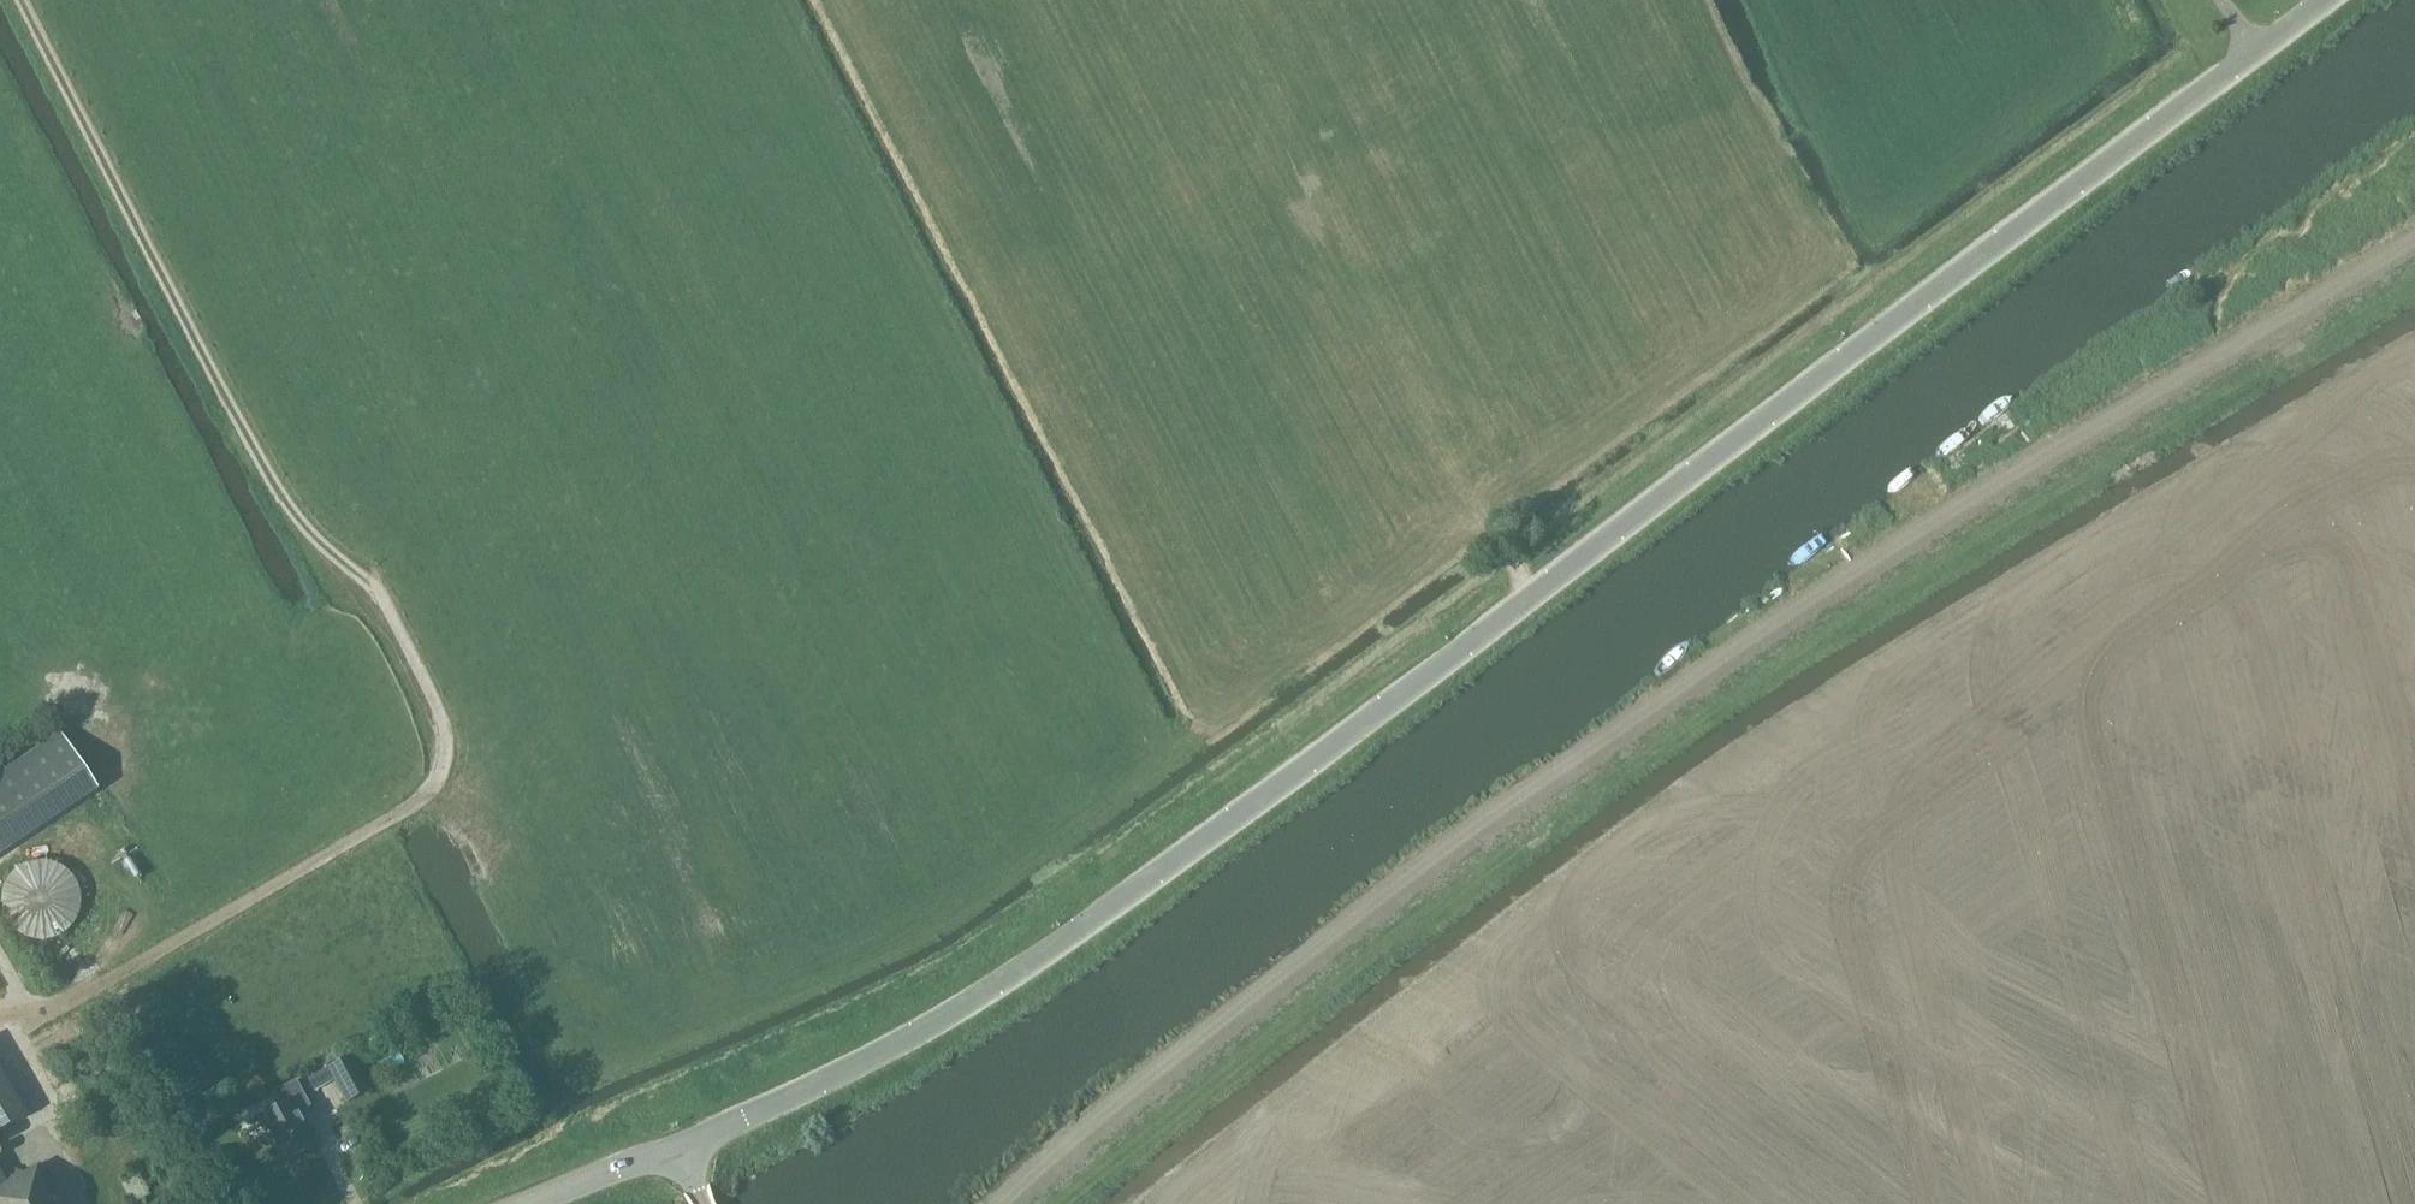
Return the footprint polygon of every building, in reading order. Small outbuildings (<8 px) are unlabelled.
[(0,775),(0,833),(92,772),(79,753),(69,737),(65,732),(63,733),(0,775)] [(88,903),(88,902),(87,894),(85,886),(80,878),(76,873),(71,869),(65,864),(55,861),(47,860),(38,860),(31,862),(22,866),(16,871),(10,878),(6,884),(3,893),(2,902),(3,911),(5,918),(9,925),(14,932),(22,938),(26,941),(36,944),(43,945),(53,944),(60,943),(66,940),(74,934),(80,927),(84,920),(87,911),(88,903)] [(350,1057),(325,1070),(332,1083),(344,1104),(368,1091),(350,1057)] [(26,1116),(0,1070),(0,1131),(26,1116)] [(284,1163),(316,1146),(299,1115),(311,1109),(296,1080),(275,1092),(281,1104),(257,1117),(284,1163)] [(41,1165),(24,1175),(22,1173),(5,1183),(0,1174),(0,1203),(62,1203),(41,1165)]
